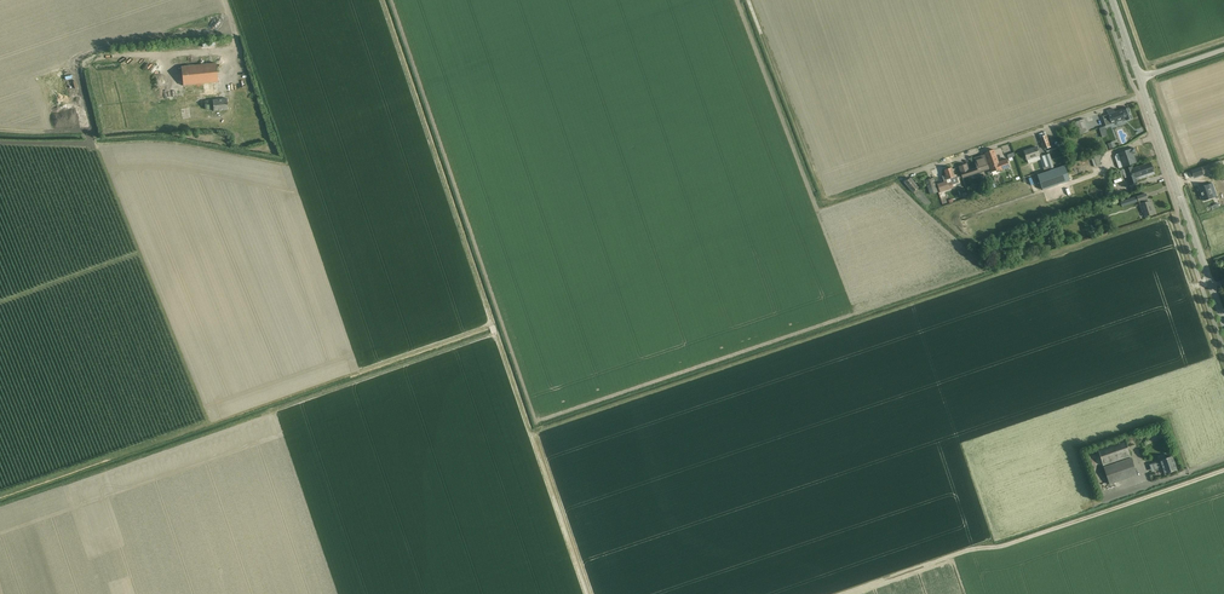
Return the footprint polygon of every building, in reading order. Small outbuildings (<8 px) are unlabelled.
[(216,62),(181,66),(183,86),(209,83),(209,86),(214,86),(213,82),(218,82),(216,62)] [(214,111),(222,110),(228,110),(227,99),(206,100),(205,100),(205,109),(213,108),(214,111)] [(175,114),(176,124),(181,124),(179,108),(165,109),(165,115),(175,114)] [(1109,114),(1103,116),(1106,126),(1112,124),(1121,121),(1125,119),(1125,121),(1126,121),(1132,119),(1128,108),(1115,112),(1113,109),(1107,111),(1109,114)] [(148,127),(158,125),(156,112),(146,114),(148,127)] [(174,114),(167,115),(169,125),(176,124),(174,114)] [(1089,132),(1086,124),(1084,119),(1074,122),(1079,135),(1089,132)] [(1039,134),(1041,140),(1044,149),(1050,147),(1045,132),(1039,134)] [(1108,149),(1107,144),(1092,149),(1094,154),(1108,149)] [(1037,147),(1024,151),(1026,157),(1027,160),(1029,163),(1037,161),(1035,157),(1040,155),(1039,153),(1037,147)] [(1137,162),(1134,154),(1136,153),(1134,147),(1118,153),(1123,167),(1137,162)] [(985,153),(987,159),(992,172),(1000,169),(1001,171),(1010,168),(1007,159),(998,162),(994,150),(985,153)] [(1102,152),(1093,156),(1096,164),(1097,166),(1102,164),(1100,160),(1101,159),(1103,154),(1102,152)] [(1049,154),(1046,155),(1051,168),(1051,170),(1054,169),(1049,154)] [(959,166),(962,177),(979,171),(979,172),(989,169),(984,155),(974,159),(977,166),(976,167),(976,168),(969,170),(967,164),(959,166)] [(1046,155),(1040,157),(1043,167),(1044,171),(1049,169),(1051,168),(1046,155)] [(1154,171),(1151,162),(1133,169),(1132,166),(1120,171),(1122,176),(1127,175),(1130,185),(1137,182),(1136,177),(1154,171)] [(1213,164),(1201,168),(1203,173),(1214,169),(1213,164)] [(1066,165),(1038,175),(1043,190),(1070,181),(1069,178),(1070,177),(1066,165)] [(937,184),(939,190),(940,192),(948,190),(954,188),(950,179),(955,177),(954,173),(952,168),(944,170),(946,175),(942,176),(944,182),(937,184)] [(1201,168),(1191,171),(1193,177),(1197,176),(1197,177),(1204,175),(1203,173),(1201,168)] [(911,178),(905,183),(909,188),(926,206),(927,207),(931,202),(925,196),(918,188),(914,183),(911,178)] [(926,180),(931,195),(937,192),(932,178),(926,180)] [(1208,184),(1199,187),(1204,201),(1213,198),(1211,190),(1214,189),(1212,183),(1209,184),(1208,184)] [(1145,217),(1148,216),(1154,214),(1150,201),(1148,202),(1147,198),(1146,194),(1137,197),(1138,201),(1139,201),(1140,204),(1142,212),(1143,212),(1145,217)] [(1103,466),(1131,456),(1125,439),(1097,448),(1103,466)] [(1159,462),(1153,464),(1155,471),(1163,468),(1165,474),(1171,472),(1177,470),(1172,456),(1166,458),(1160,460),(1158,461),(1159,462)] [(1110,485),(1137,475),(1131,458),(1104,467),(1110,485)]
